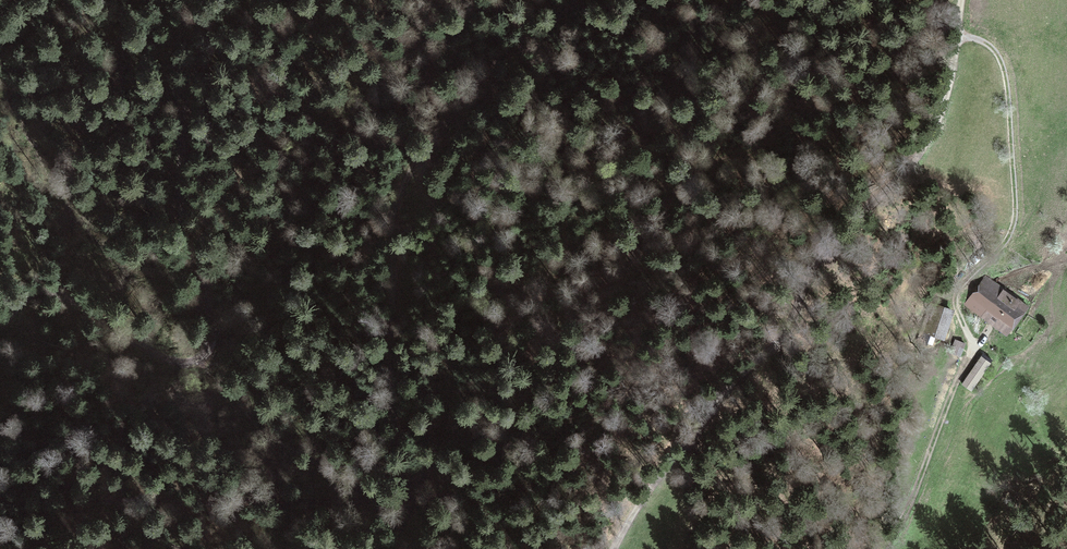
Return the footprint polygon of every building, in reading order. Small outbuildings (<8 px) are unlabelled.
[(965,304),(1003,332),(1023,303),(986,276),(965,304)] [(951,310),(938,305),(929,331),(942,335),(951,310)] [(951,352),(959,355),(964,343),(956,340),(951,352)] [(975,365),(962,383),(971,390),(990,362),(981,356),(975,365)]
